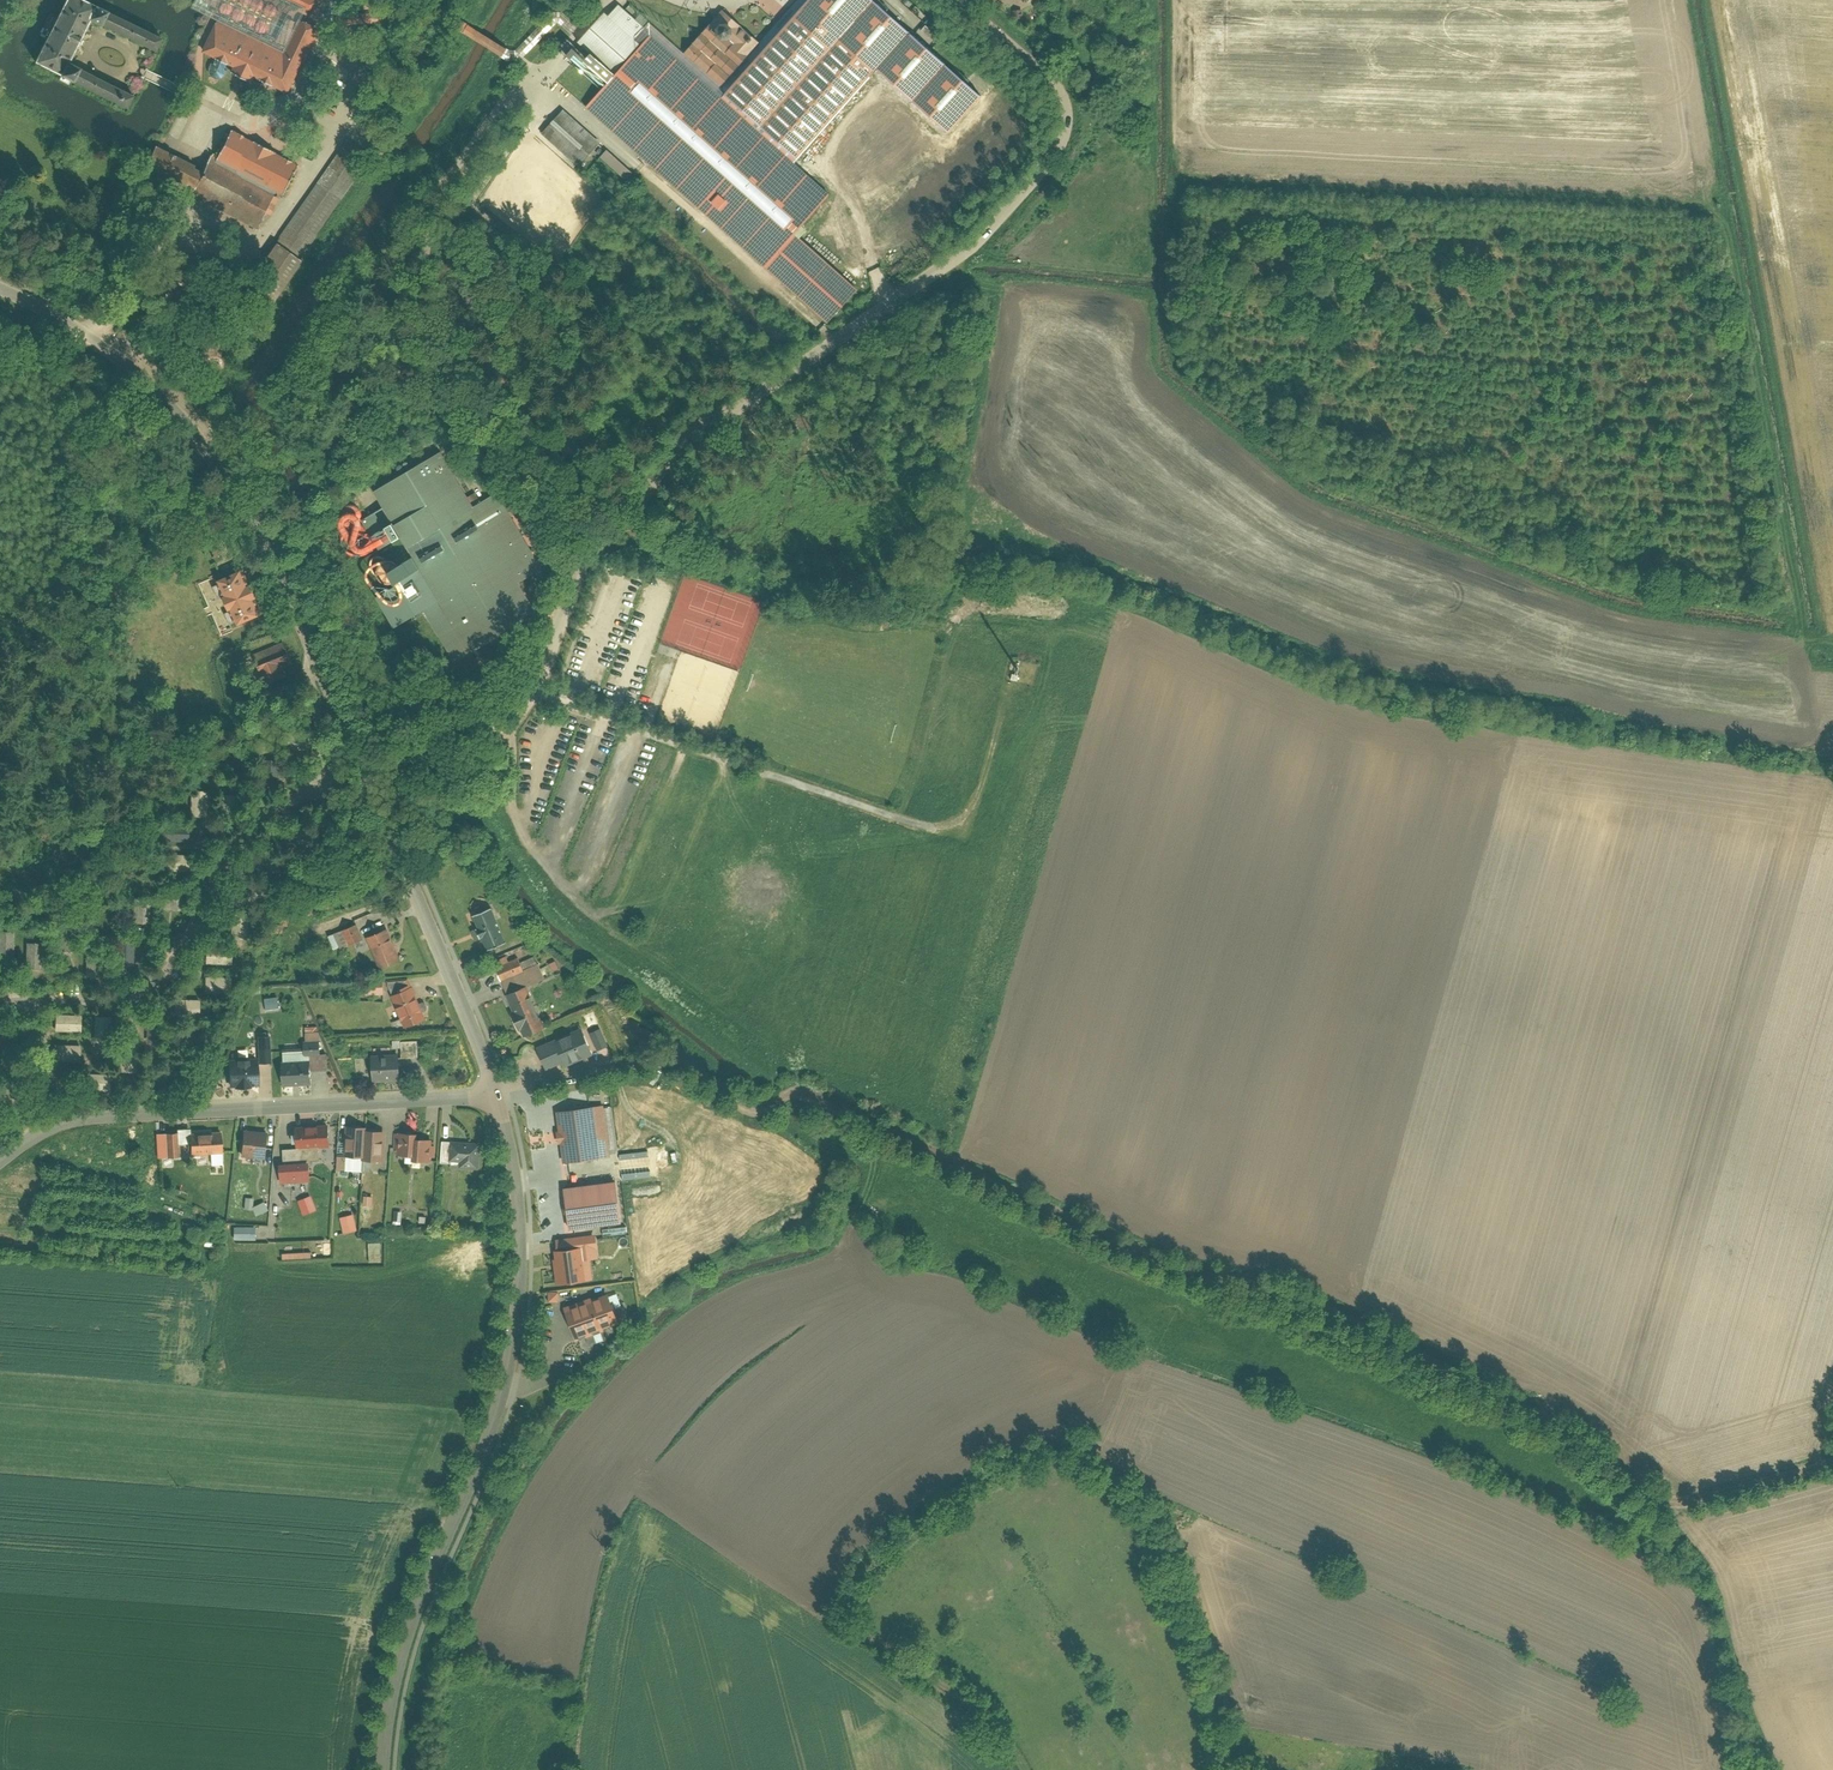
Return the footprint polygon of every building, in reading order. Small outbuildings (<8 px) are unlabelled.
[(85,0),(65,0),(33,64),(126,110),(133,96),(67,63),(77,41),(88,20),(157,54),(164,39),(85,0)] [(188,14),(216,26),(285,57),(303,16),(305,11),(306,9),(287,0),(195,0),(188,14)] [(306,9),(313,12),(318,0),(287,0),(306,9)] [(399,2),(413,8),(416,0),(400,0),(399,2)] [(793,174),(880,76),(951,139),(984,101),(870,0),(814,0),(794,22),(768,52),(722,12),(683,56),(649,25),(644,31),(618,7),(608,19),(603,14),(571,50),(611,86),(587,112),(824,322),(847,296),(785,242),(822,200),(793,174)] [(226,74),(229,67),(234,69),(231,76),(252,85),(256,77),(292,94),(324,25),(303,16),(285,57),(216,26),(203,54),(216,61),(212,70),(216,75),(226,74)] [(225,97),(203,87),(197,99),(219,109),(225,97)] [(254,111),(234,101),(228,113),(249,123),(254,111)] [(600,144),(559,108),(540,130),(580,166),(600,144)] [(230,130),(214,160),(277,192),(285,195),(300,165),(230,130)] [(258,230),(277,192),(214,160),(209,158),(204,167),(199,165),(154,142),(142,165),(187,188),(191,190),(188,195),(258,230)] [(372,164),(347,146),(262,263),(249,254),(232,277),(271,305),(372,164)] [(609,150),(603,157),(627,178),(634,171),(609,150)] [(391,626),(429,605),(464,668),(539,625),(512,578),(533,566),(490,491),(462,507),(431,453),(366,490),(377,508),(353,521),(370,551),(391,539),(405,564),(377,576),(385,591),(375,596),(391,626)] [(226,577),(245,624),(269,614),(262,596),(263,596),(251,567),(226,577)] [(278,669),(289,665),(281,645),(253,656),(265,685),(282,678),(278,669)] [(250,777),(251,755),(231,754),(231,777),(250,777)] [(280,758),(263,758),(263,781),(281,781),(280,758)] [(211,790),(190,791),(190,820),(211,820),(211,790)] [(236,818),(237,795),(223,795),(222,818),(236,818)] [(164,842),(194,842),(194,825),(164,825),(164,842)] [(195,873),(194,855),(163,856),(163,873),(195,873)] [(273,886),(251,886),(251,901),(273,902),(273,886)] [(133,922),(151,922),(152,893),(133,893),(133,922)] [(509,941),(495,906),(476,914),(480,924),(469,929),(473,937),(484,933),(490,949),(509,941)] [(248,935),(248,913),(232,913),(232,935),(248,935)] [(361,940),(354,924),(333,933),(340,949),(361,940)] [(403,959),(389,927),(367,937),(381,969),(403,959)] [(56,952),(72,952),(72,929),(56,929),(56,952)] [(14,932),(0,932),(0,958),(14,958),(14,932)] [(116,966),(134,966),(134,941),(117,940),(116,966)] [(44,943),(26,943),(25,968),(43,969),(44,943)] [(231,966),(232,949),(206,948),(205,965),(231,966)] [(104,951),(86,951),(86,980),(104,980),(104,951)] [(532,951),(500,967),(512,991),(527,983),(544,975),(532,951)] [(425,1016),(410,976),(390,983),(405,1024),(425,1016)] [(231,994),(231,978),(207,978),(207,995),(231,994)] [(525,1036),(547,1026),(527,983),(512,991),(505,994),(525,1036)] [(369,986),(369,994),(387,994),(387,986),(369,986)] [(278,995),(264,997),(266,1009),(280,1007),(278,995)] [(201,1016),(201,1000),(172,1000),(172,1017),(201,1016)] [(82,1015),(57,1015),(57,1028),(82,1028),(82,1015)] [(110,1039),(110,1015),(94,1015),(94,1038),(110,1039)] [(317,1025),(302,1026),(303,1039),(318,1037),(317,1025)] [(581,1031),(531,1052),(541,1076),(592,1055),(581,1031)] [(326,1040),(307,1040),(308,1048),(326,1047),(326,1040)] [(79,1045),(57,1044),(56,1061),(79,1061),(79,1045)] [(136,1047),(120,1046),(118,1068),(134,1069),(136,1047)] [(403,1051),(370,1054),(373,1080),(406,1076),(403,1051)] [(311,1057),(280,1060),(283,1085),(314,1082),(311,1057)] [(257,1085),(255,1058),(229,1060),(231,1087),(257,1085)] [(21,1071),(3,1071),(3,1095),(20,1096),(21,1071)] [(110,1074),(86,1073),(85,1089),(110,1090),(110,1074)] [(610,1157),(603,1107),(556,1114),(563,1163),(610,1157)] [(327,1123),(296,1126),(298,1148),(329,1146),(327,1123)] [(366,1124),(349,1123),(348,1143),(338,1142),(337,1156),(363,1158),(363,1161),(384,1162),(385,1130),(366,1129),(366,1124)] [(219,1126),(186,1129),(189,1155),(222,1152),(219,1126)] [(270,1130),(240,1127),(237,1156),(267,1159),(270,1130)] [(432,1131),(395,1130),(394,1156),(431,1157),(432,1131)] [(181,1131),(158,1133),(160,1158),(183,1156),(181,1131)] [(481,1141),(441,1138),(440,1166),(479,1169),(481,1141)] [(313,1161),(283,1161),(282,1182),(313,1183),(313,1161)] [(615,1184),(564,1191),(569,1232),(621,1225),(615,1184)] [(316,1212),(310,1194),(298,1198),(304,1216),(316,1212)] [(366,1204),(374,1205),(375,1196),(367,1196),(366,1204)] [(247,1209),(255,1209),(256,1197),(247,1197),(247,1209)] [(259,1215),(272,1210),(268,1201),(255,1206),(259,1215)] [(346,1233),(360,1230),(356,1213),(342,1216),(346,1233)] [(260,1239),(260,1226),(236,1226),(236,1239),(260,1239)] [(589,1262),(600,1260),(596,1235),(574,1238),(556,1241),(558,1260),(548,1261),(551,1284),(591,1278),(589,1262)] [(371,1242),(372,1262),(384,1261),(383,1242),(371,1242)] [(551,1301),(561,1300),(561,1291),(551,1291),(551,1301)] [(609,1296),(562,1313),(572,1341),(619,1324),(609,1296)]
